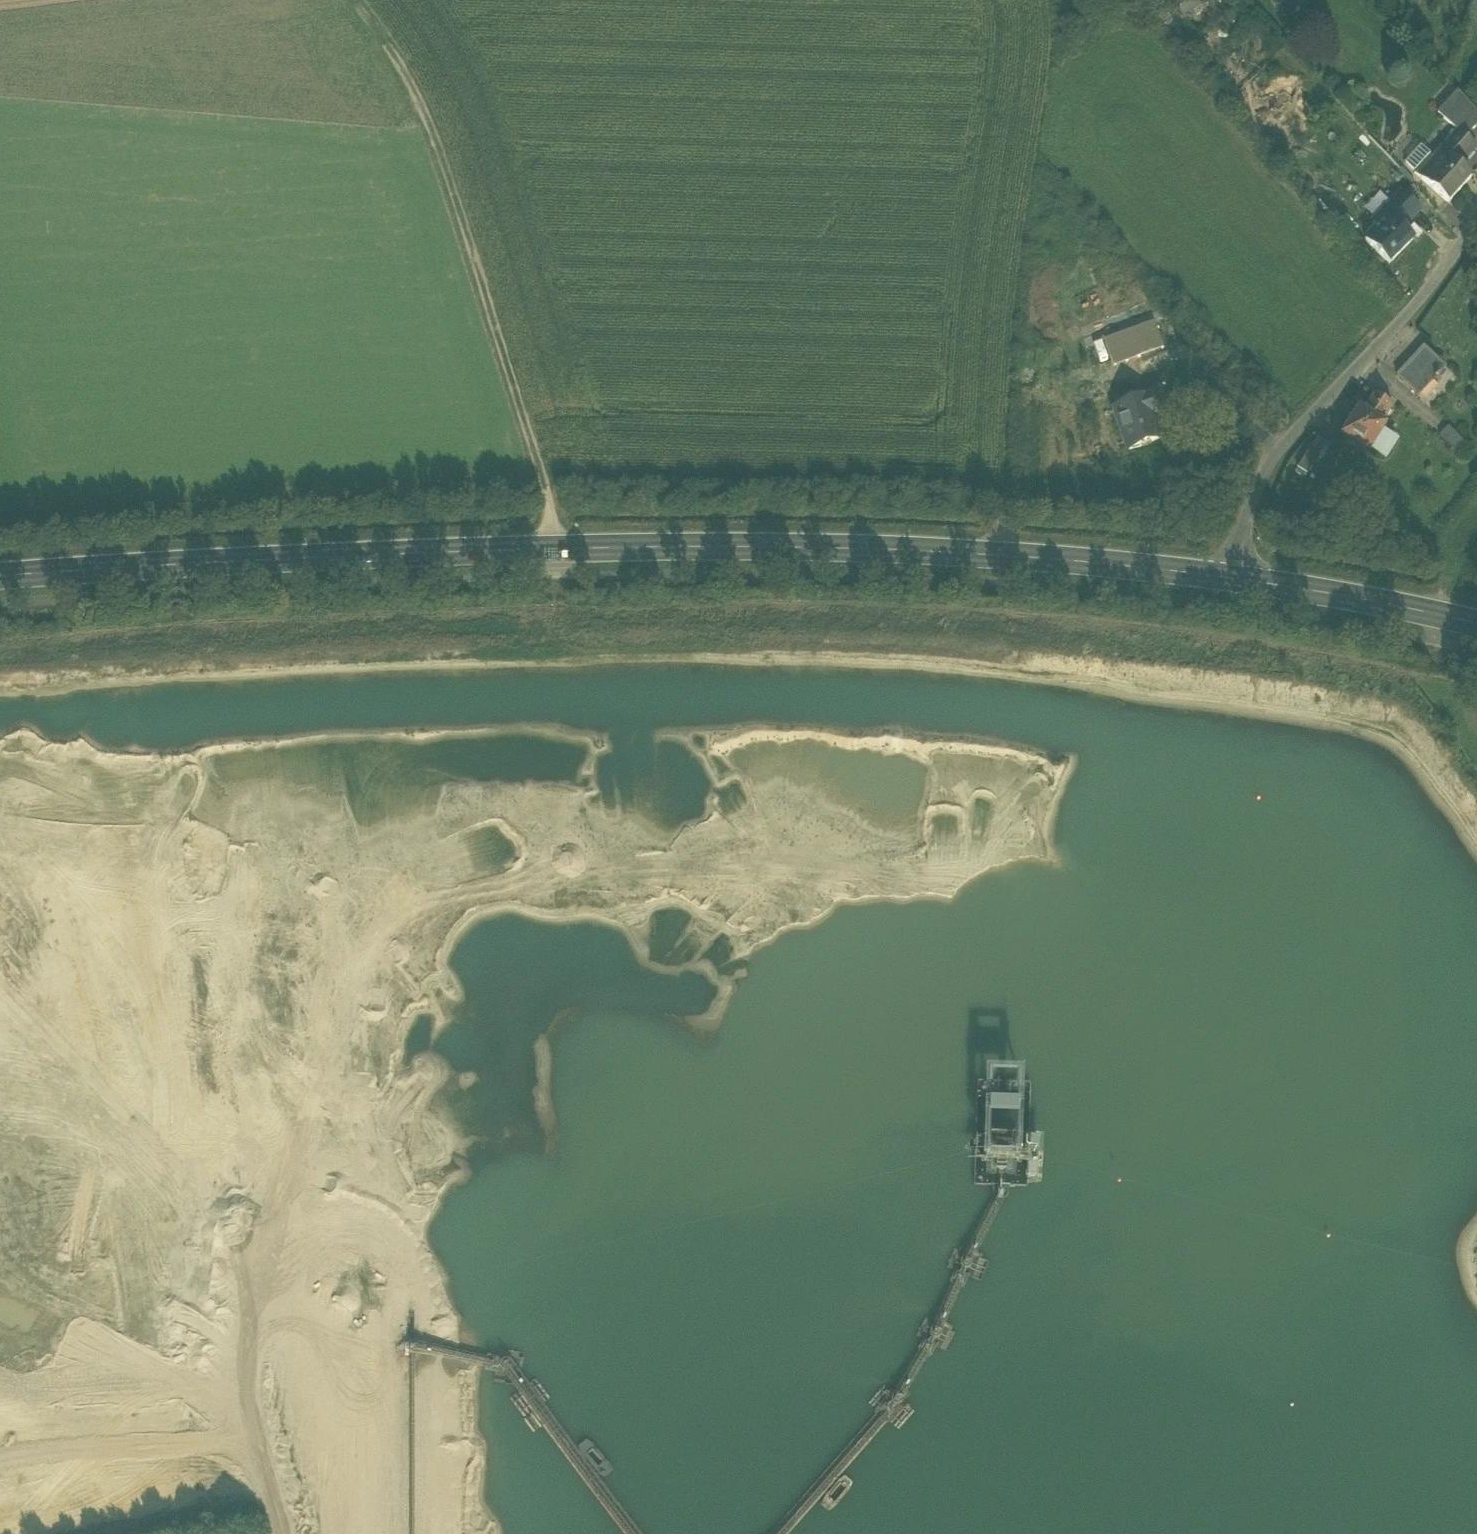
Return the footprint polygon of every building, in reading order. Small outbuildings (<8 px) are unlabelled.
[(1466,138),(1476,126),(1476,112),(1458,91),(1438,114),(1458,131),(1466,138)] [(1448,204),(1471,177),(1460,167),(1476,148),(1466,138),(1458,131),(1441,150),(1440,150),(1433,157),(1430,161),(1427,159),(1427,160),(1436,167),(1423,181),(1448,204)] [(1430,161),(1433,157),(1420,146),(1404,164),(1415,174),(1427,160),(1427,159),(1430,161)] [(1436,167),(1427,160),(1415,174),(1423,181),(1436,167)] [(1389,216),(1402,229),(1420,211),(1402,193),(1376,219),(1381,225),(1389,216)] [(1365,241),(1389,264),(1413,240),(1402,229),(1389,216),(1381,225),(1365,241)] [(1105,340),(1114,366),(1164,349),(1155,323),(1105,340)] [(1418,395),(1419,396),(1435,379),(1438,383),(1441,379),(1438,376),(1446,367),(1424,346),(1397,376),(1418,395)] [(1358,408),(1361,411),(1373,393),(1365,387),(1353,405),(1358,408)] [(1115,408),(1129,450),(1161,439),(1153,415),(1165,411),(1158,393),(1115,408)] [(1343,435),(1367,452),(1369,449),(1383,428),(1385,426),(1379,422),(1391,405),(1373,393),(1361,411),(1358,408),(1340,434),(1343,435)] [(1466,441),(1449,425),(1439,435),(1456,451),(1466,441)] [(1401,440),(1383,428),(1369,449),(1386,461),(1401,440)] [(1297,466),(1307,473),(1327,443),(1317,436),(1297,466)]
